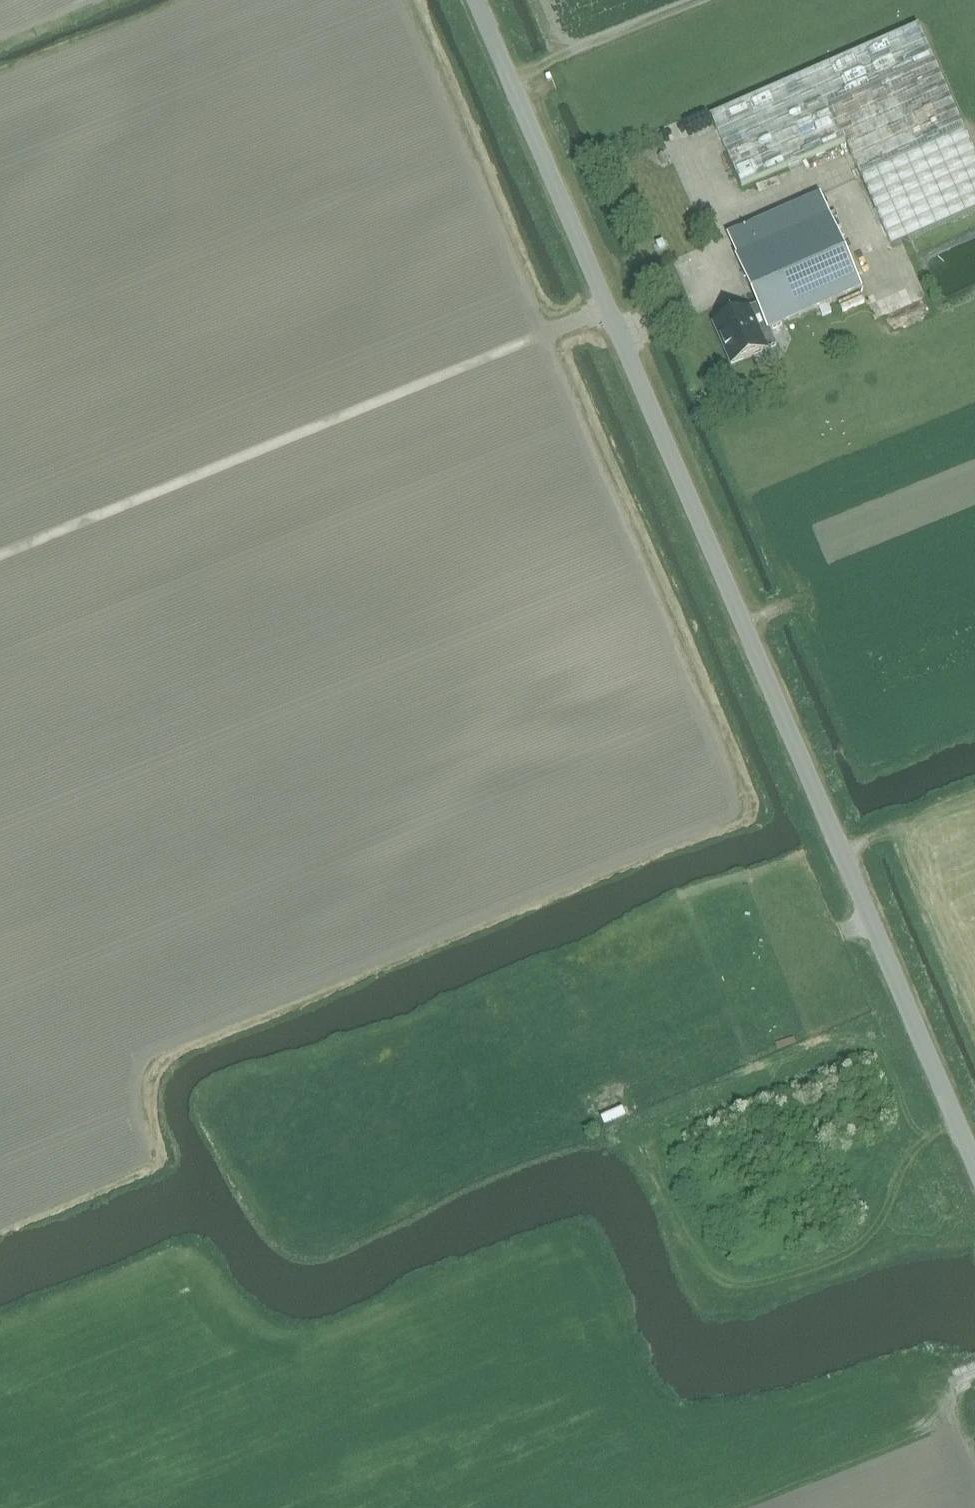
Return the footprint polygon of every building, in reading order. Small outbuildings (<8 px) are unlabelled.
[(864,177),(965,132),(916,22),(808,70),(842,147),(849,143),(864,177)] [(743,190),(842,147),(808,70),(710,113),(743,190)] [(965,132),(864,177),(896,248),(974,213),(974,154),(965,132)] [(737,259),(757,306),(769,331),(818,310),(822,317),(832,313),(828,305),(862,291),(820,195),(728,235),(739,259),(737,259)] [(769,331),(757,306),(713,326),(731,366),(775,347),(769,331)] [(617,1087),(601,1089),(603,1101),(618,1099),(617,1087)] [(625,1097),(603,1106),(607,1115),(628,1106),(625,1097)]
